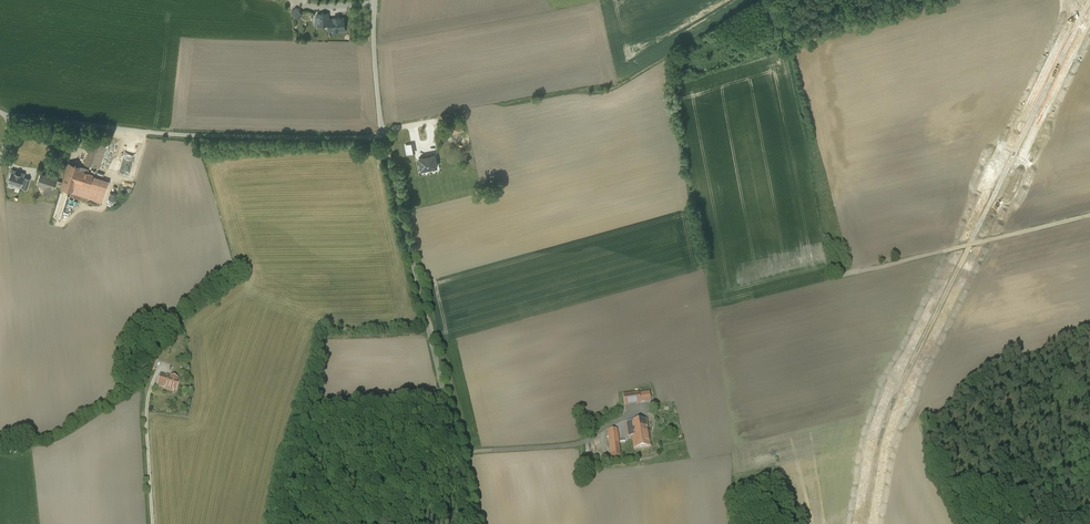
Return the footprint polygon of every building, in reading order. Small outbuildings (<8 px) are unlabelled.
[(296,19),(302,15),(297,6),(291,10),(296,19)] [(328,13),(321,13),(321,20),(318,21),(318,26),(328,25),(328,18),(328,13)] [(328,18),(328,25),(329,31),(345,30),(344,17),(328,18)] [(461,121),(448,125),(450,134),(463,131),(461,121)] [(480,123),(467,126),(472,146),(485,142),(483,135),(482,131),(480,123)] [(496,127),(488,129),(482,131),(483,135),(489,134),(491,141),(499,138),(496,127)] [(425,135),(412,137),(413,149),(427,147),(425,135)] [(101,140),(93,137),(86,158),(84,164),(99,168),(108,138),(102,136),(101,140)] [(491,141),(490,141),(494,156),(505,153),(501,138),(499,138),(491,141)] [(73,144),(61,140),(55,159),(67,163),(73,144)] [(136,174),(144,146),(138,144),(131,170),(130,169),(129,173),(136,174)] [(490,150),(482,152),(484,159),(490,184),(499,182),(490,150)] [(482,152),(475,154),(475,164),(484,164),(484,159),(482,152)] [(109,170),(119,172),(121,159),(111,157),(109,170)] [(85,168),(68,162),(67,166),(62,181),(60,187),(60,188),(72,192),(72,191),(75,182),(83,185),(84,185),(89,186),(92,177),(93,174),(87,173),(87,172),(87,173),(84,172),(85,168)] [(5,182),(27,188),(30,178),(23,176),(24,173),(9,169),(5,182)] [(52,178),(40,174),(37,184),(46,187),(44,194),(43,194),(50,197),(52,189),(53,189),(54,185),(56,180),(56,179),(55,180),(51,178),(52,178)] [(108,182),(92,177),(89,186),(84,185),(83,185),(75,182),(72,191),(72,192),(102,201),(108,182)] [(166,343),(163,351),(160,350),(157,359),(166,363),(172,345),(166,343)] [(177,379),(171,377),(170,378),(160,375),(157,385),(165,388),(164,389),(173,391),(176,391),(179,381),(177,380),(177,379)] [(639,393),(623,395),(625,406),(640,404),(639,393)] [(646,420),(631,422),(633,436),(634,448),(650,446),(646,420)] [(617,429),(608,431),(610,445),(619,444),(617,429)] [(619,444),(610,445),(612,458),(621,456),(619,444)]
